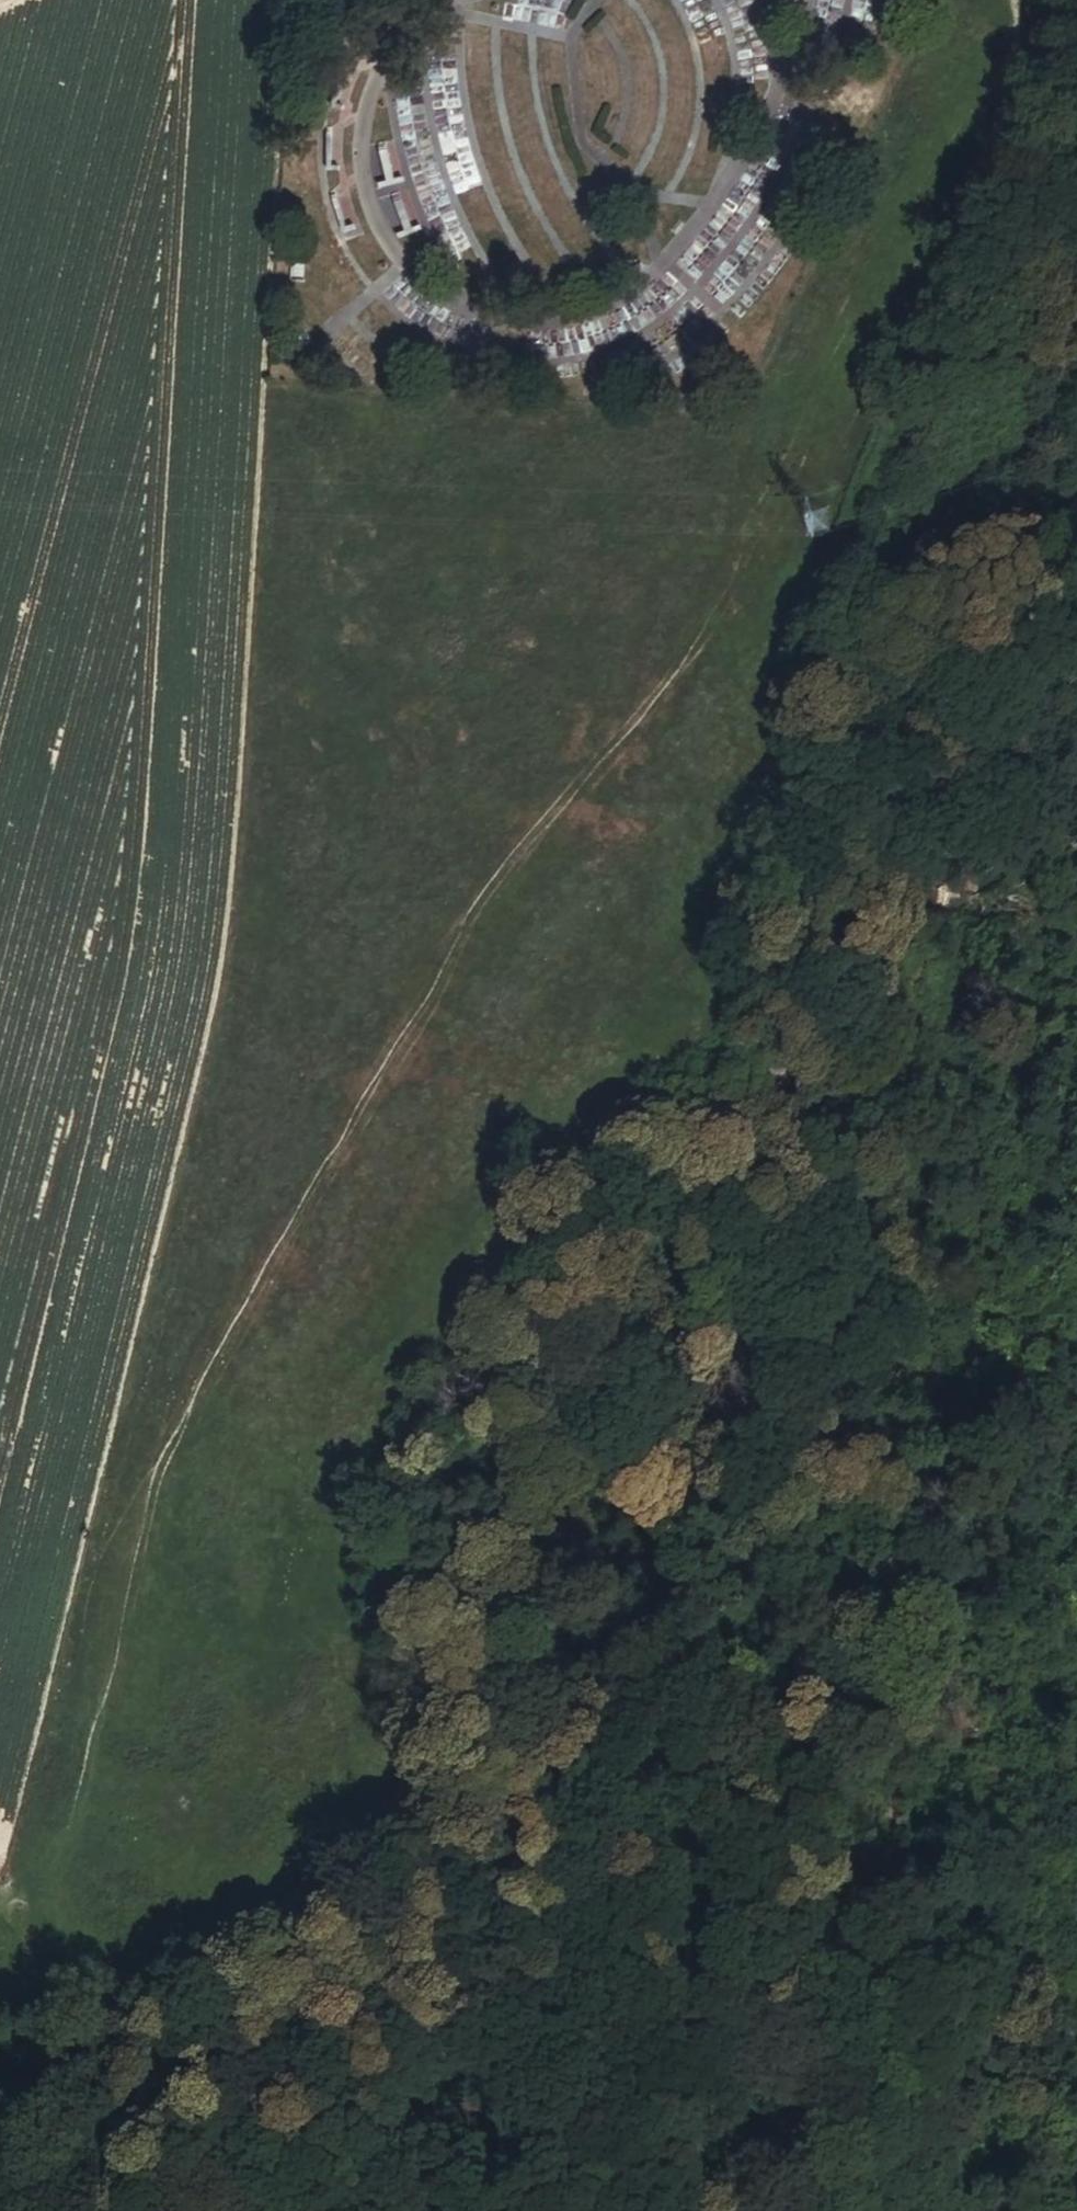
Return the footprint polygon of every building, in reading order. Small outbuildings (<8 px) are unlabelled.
[(381,146),(393,173),(403,169),(392,142),(381,146)] [(413,192),(399,193),(402,228),(417,227),(413,192)]
